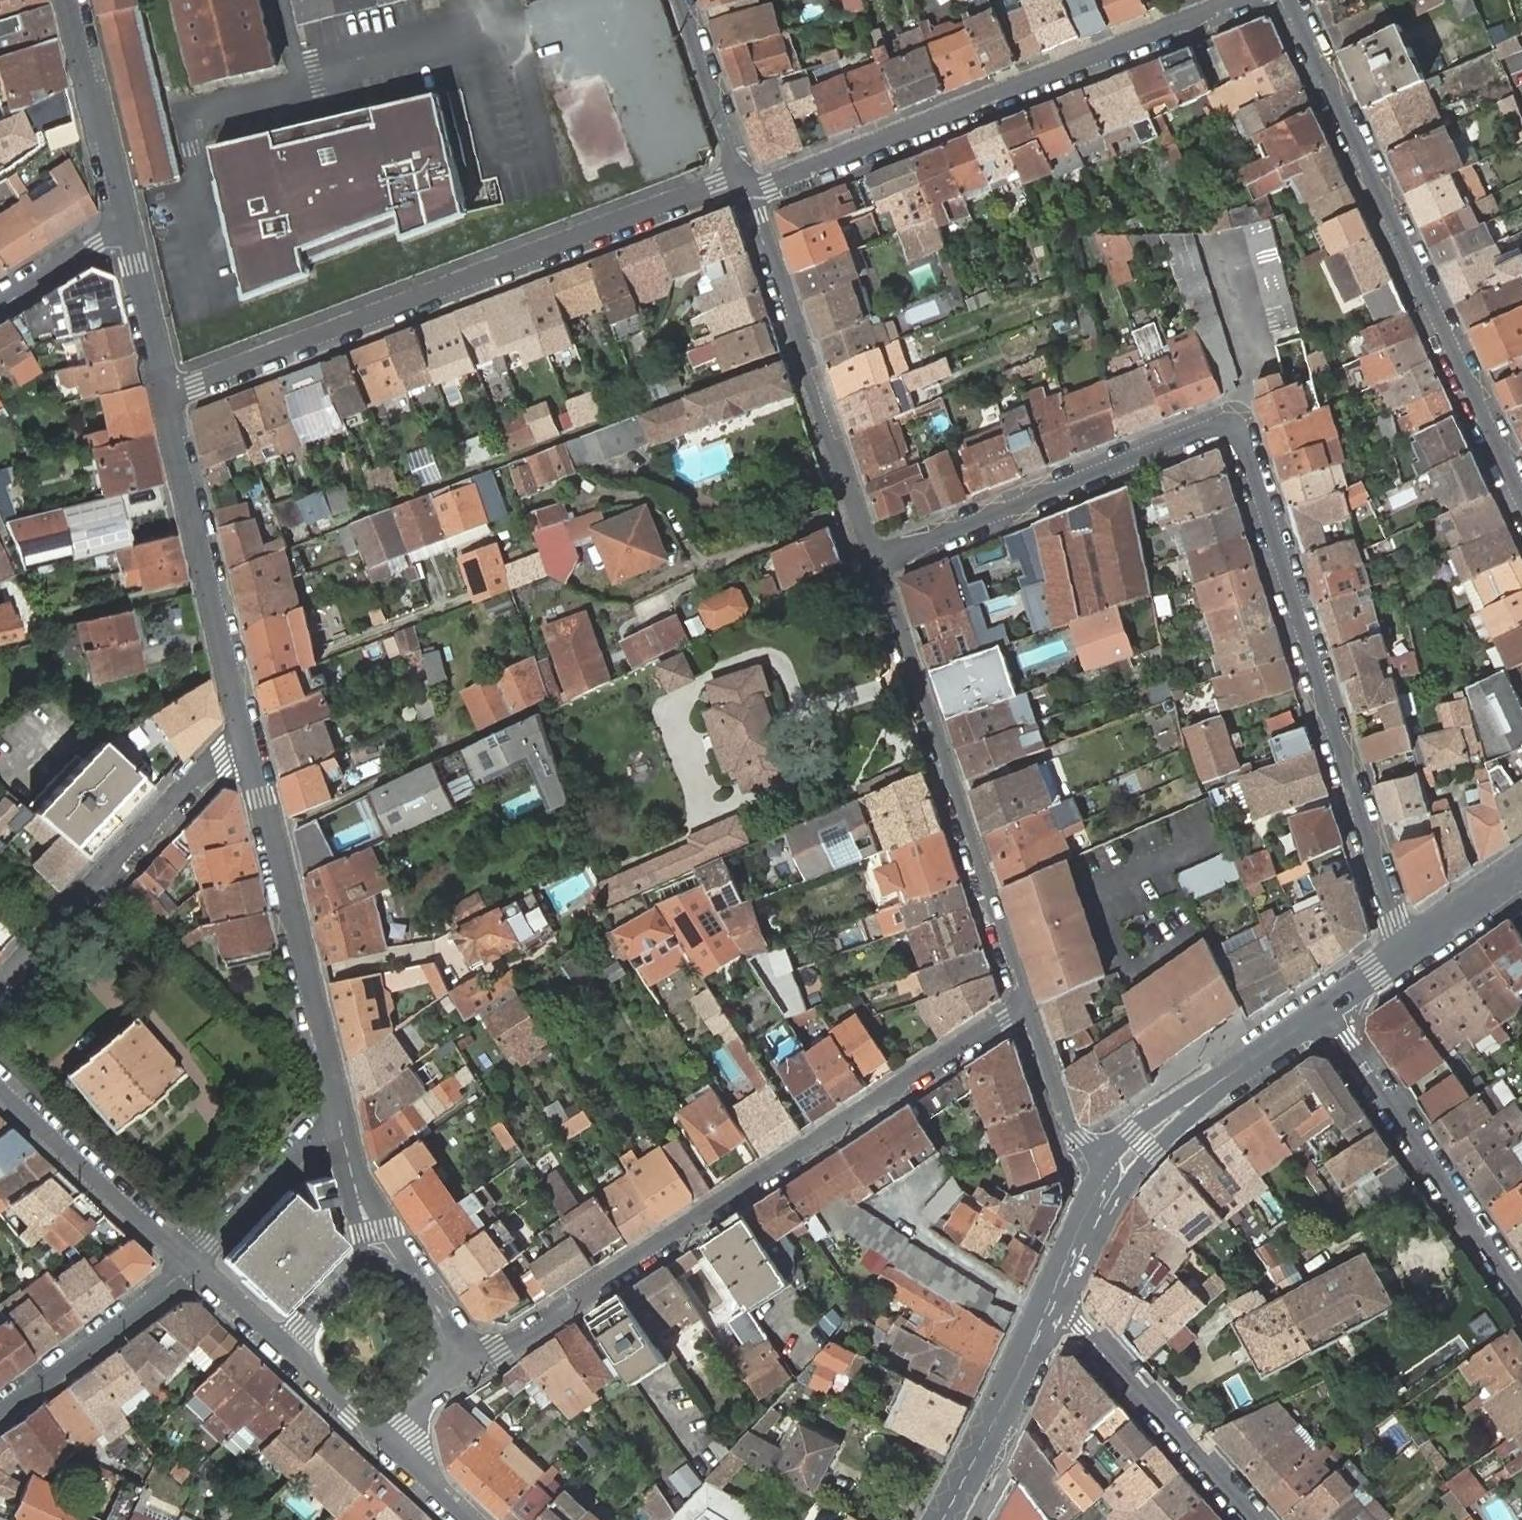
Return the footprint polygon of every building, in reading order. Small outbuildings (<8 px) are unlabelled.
[(45,3),(44,0),(0,0),(0,17),(45,3)] [(140,186),(173,179),(180,178),(139,5),(137,0),(95,0),(140,186)] [(198,85),(277,65),(261,0),(178,0),(198,85)] [(302,27),(424,0),(296,0),(302,27)] [(708,9),(741,0),(705,0),(708,9)] [(712,22),(762,8),(759,0),(741,0),(708,9),(712,22)] [(863,0),(845,0),(849,14),(865,8),(863,0)] [(1047,51),(1023,0),(1000,0),(999,0),(992,3),(995,10),(1019,62),(1047,51)] [(1047,51),(1081,37),(1065,0),(1023,0),(1047,51)] [(1098,0),(1065,0),(1081,37),(1109,27),(1098,0)] [(1144,0),(1098,0),(1109,27),(1149,11),(1144,0)] [(1418,16),(1446,1),(1446,0),(1411,0),(1418,16)] [(1480,11),(1476,0),(1453,0),(1460,19),(1480,11)] [(1329,27),(1341,53),(1394,28),(1391,22),(1386,24),(1379,10),(1384,7),(1381,1),(1377,3),(1367,8),(1329,27)] [(9,52),(53,37),(45,3),(0,17),(0,55),(9,52)] [(788,31),(793,30),(791,24),(775,29),(769,5),(762,8),(712,22),(722,50),(780,34),(788,31)] [(991,73),(1019,62),(995,10),(974,19),(972,13),(965,16),(968,22),(991,73)] [(1267,16),(1215,37),(1234,79),(1287,54),(1271,18),(1267,16)] [(945,91),(991,73),(968,22),(956,26),(955,23),(951,22),(937,27),(936,31),(937,34),(934,35),(928,21),(921,24),(923,29),(945,91)] [(1394,28),(1341,53),(1366,108),(1427,80),(1401,24),(1394,28)] [(921,101),(945,91),(923,29),(899,38),(905,56),(921,101)] [(1497,30),(1489,33),(1494,45),(1502,41),(1497,30)] [(735,91),(779,77),(793,73),(801,71),(806,69),(841,59),(837,49),(798,61),(788,31),(780,34),(722,50),(735,91)] [(28,103),(65,86),(53,37),(9,52),(0,55),(0,116),(28,103)] [(900,109),(921,101),(905,56),(899,38),(886,43),(884,37),(875,40),(878,49),(876,49),(877,51),(880,61),(882,67),(886,66),(900,109)] [(1495,49),(1499,58),(1520,50),(1514,37),(1494,45),(1495,49)] [(1207,40),(1192,46),(1200,63),(1203,70),(1217,64),(1207,40)] [(1192,46),(1163,58),(1176,89),(1183,104),(1207,93),(1212,90),(1203,70),(1200,63),(1192,46)] [(831,136),(900,109),(886,66),(882,67),(880,61),(877,51),(842,65),(846,75),(813,88),(814,93),(831,136)] [(1233,114),(1243,109),(1300,81),(1287,54),(1234,79),(1229,82),(1212,90),(1207,93),(1220,120),(1233,114)] [(1163,58),(1130,71),(1148,109),(1162,103),(1159,96),(1176,89),(1163,58)] [(1130,71),(1084,89),(1104,135),(1108,143),(1138,129),(1144,143),(1159,136),(1157,130),(1156,127),(1152,119),(1148,109),(1130,71)] [(1441,83),(1438,75),(1427,80),(1366,108),(1388,153),(1444,127),(1427,90),(1441,83)] [(814,93),(813,88),(809,78),(783,87),(779,77),(735,91),(744,118),(787,102),(814,93)] [(1313,108),(1300,81),(1243,109),(1255,137),(1262,134),(1313,108)] [(1084,89),(1056,100),(1081,156),(1109,145),(1108,143),(1104,135),(1084,89)] [(277,132),(214,148),(248,289),(310,268),(306,257),(401,224),(405,235),(466,214),(437,93),(374,109),(376,119),(279,143),(277,132)] [(1521,141),(1521,112),(1515,95),(1500,102),(1517,143),(1521,141)] [(1056,100),(1028,111),(1054,171),(1056,176),(1085,165),(1081,156),(1056,100)] [(761,164),(804,147),(787,102),(744,118),(761,164)] [(1242,169),(1249,184),(1268,175),(1281,168),(1330,144),(1313,108),(1262,134),(1272,155),(1242,169)] [(36,142),(22,109),(0,119),(0,160),(36,142)] [(374,109),(277,132),(279,143),(376,119),(374,109)] [(1243,109),(1233,114),(1246,141),(1255,137),(1243,109)] [(1023,176),(1026,182),(1054,171),(1028,111),(1000,123),(1023,176)] [(1161,115),(1152,119),(1156,127),(1157,130),(1159,136),(1165,146),(1175,141),(1162,115),(1161,115)] [(73,121),(42,130),(47,150),(78,141),(73,121)] [(1000,123),(972,134),(992,183),(1008,176),(1011,182),(1023,176),(1000,123)] [(1461,163),(1444,127),(1388,153),(1407,194),(1452,173),(1472,164),(1474,163),(1471,158),(1461,163)] [(972,134),(944,145),(963,194),(986,185),(987,188),(992,185),(992,183),(972,134)] [(659,141),(632,151),(645,183),(708,159),(699,135),(662,150),(659,141)] [(1165,146),(1177,174),(1187,169),(1175,141),(1165,146)] [(1348,184),(1330,144),(1281,168),(1287,181),(1302,174),(1314,200),(1312,201),(1323,226),(1360,208),(1348,184)] [(939,224),(970,212),(963,194),(944,145),(914,157),(925,184),(936,217),(939,224)] [(17,198),(19,202),(45,242),(95,210),(68,159),(48,172),(51,177),(57,186),(30,203),(25,193),(12,173),(5,177),(4,179),(17,198)] [(1472,164),(1452,173),(1407,194),(1422,226),(1487,196),(1472,164)] [(1257,203),(1263,220),(1271,218),(1275,216),(1262,185),(1271,180),(1268,175),(1249,184),(1257,203)] [(907,180),(910,190),(920,186),(917,176),(907,180)] [(992,183),(992,185),(993,188),(1011,182),(1008,176),(992,183)] [(51,177),(25,193),(30,203),(57,186),(51,177)] [(776,211),(786,240),(834,220),(838,219),(857,211),(853,203),(843,207),(838,194),(848,190),(846,184),(776,211)] [(786,240),(797,272),(841,254),(846,253),(849,251),(841,230),(883,213),(891,235),(900,230),(936,217),(925,184),(920,186),(910,190),(879,202),(857,211),(838,219),(834,220),(786,240)] [(843,207),(853,203),(848,190),(838,194),(843,207)] [(1494,202),(1490,195),(1487,196),(1422,226),(1431,246),(1479,225),(1473,211),(1494,202)] [(4,268),(45,242),(19,202),(9,209),(12,215),(0,223),(0,261),(4,268)] [(1197,218),(1204,233),(1212,232),(1244,225),(1263,220),(1257,203),(1197,218)] [(748,251),(734,208),(697,222),(709,260),(705,262),(706,267),(709,273),(715,280),(716,282),(731,277),(725,259),(748,251)] [(1307,267),(1310,266),(1314,263),(1318,262),(1331,256),(1372,236),(1360,208),(1323,226),(1332,245),(1323,249),(1303,259),(1307,267)] [(1115,227),(1118,235),(1129,235),(1150,234),(1141,215),(1115,227)] [(939,249),(947,245),(939,224),(936,217),(900,230),(911,259),(939,249)] [(1263,220),(1244,225),(1283,372),(1309,364),(1307,355),(1271,218),(1263,220)] [(1075,228),(1078,236),(1090,235),(1099,235),(1105,235),(1099,221),(1075,228)] [(697,222),(658,237),(672,275),(699,264),(701,269),(706,267),(705,262),(709,260),(697,222)] [(1431,246),(1440,266),(1488,246),(1487,245),(1494,241),(1487,223),(1479,226),(1479,225),(1431,246)] [(1314,230),(1323,249),(1332,245),(1323,226),(1314,230)] [(1199,335),(1222,395),(1237,389),(1233,381),(1239,378),(1194,233),(1161,234),(1164,243),(1199,335)] [(1129,235),(1135,253),(1164,243),(1161,234),(1150,234),(1129,235)] [(1099,235),(1090,235),(1097,256),(1106,253),(1099,235)] [(1099,235),(1106,253),(1116,283),(1122,296),(1135,291),(1130,277),(1122,258),(1135,253),(1129,235),(1118,235),(1105,235),(1099,235)] [(1364,294),(1378,323),(1407,310),(1393,280),(1372,236),(1331,256),(1318,262),(1339,306),(1352,300),(1364,294)] [(658,237),(617,252),(638,305),(670,293),(674,280),(672,275),(658,237)] [(1458,304),(1521,275),(1521,255),(1506,263),(1496,243),(1488,246),(1440,266),(1458,304)] [(947,245),(939,249),(952,287),(960,283),(947,245)] [(761,291),(748,251),(725,259),(731,277),(716,282),(719,292),(703,298),(707,313),(724,305),(735,301),(761,291)] [(797,272),(806,300),(839,287),(851,282),(860,279),(849,251),(846,253),(841,254),(797,272)] [(617,252),(590,262),(606,300),(616,328),(636,320),(641,333),(648,330),(638,305),(617,252)] [(590,262),(550,277),(567,321),(573,318),(571,313),(606,300),(590,262)] [(40,299),(6,320),(22,345),(78,332),(122,322),(111,277),(87,268),(40,299)] [(1013,278),(1018,293),(1028,289),(1023,274),(1013,278)] [(1458,304),(1471,331),(1521,308),(1521,277),(1521,275),(1458,304)] [(550,277),(524,288),(550,354),(577,344),(567,321),(550,277)] [(854,290),(863,286),(860,279),(851,282),(854,290)] [(806,300),(819,339),(866,321),(863,313),(871,310),(873,308),(866,287),(863,286),(854,290),(851,282),(839,287),(806,300)] [(955,297),(964,293),(960,283),(952,287),(955,297)] [(524,288),(484,303),(510,369),(550,354),(524,288)] [(967,300),(971,310),(994,301),(991,290),(967,300)] [(715,341),(771,320),(761,291),(735,301),(724,305),(707,313),(694,319),(696,325),(711,321),(715,335),(696,341),(698,348),(715,341)] [(1084,333),(1098,328),(1092,300),(1079,305),(1084,333)] [(484,303),(457,313),(475,361),(476,365),(495,358),(501,373),(510,369),(484,303)] [(1471,331),(1489,370),(1521,355),(1521,308),(1471,331)] [(866,321),(873,318),(871,310),(863,313),(866,321)] [(1378,323),(1366,328),(1372,341),(1362,345),(1366,356),(1363,357),(1370,387),(1389,379),(1430,360),(1418,333),(1407,310),(1378,323)] [(457,313),(417,328),(436,380),(438,386),(478,371),(476,365),(457,313)] [(819,339),(829,367),(890,343),(881,315),(873,318),(866,321),(819,339)] [(0,323),(0,368),(15,358),(30,381),(40,374),(22,345),(6,320),(0,323)] [(636,320),(616,328),(620,341),(641,333),(636,320)] [(721,356),(727,371),(781,350),(771,320),(715,341),(698,348),(689,352),(696,367),(721,356)] [(128,352),(122,322),(78,332),(85,363),(128,352)] [(1144,357),(1144,358),(1166,417),(1194,406),(1171,346),(1164,349),(1154,324),(1135,332),(1144,357)] [(417,328),(389,338),(410,390),(436,380),(417,328)] [(1171,346),(1194,406),(1222,395),(1199,335),(1171,346)] [(1096,336),(1086,340),(1089,347),(1099,343),(1096,336)] [(389,338),(350,353),(370,406),(410,390),(389,338)] [(829,367),(840,401),(903,375),(908,373),(897,340),(892,342),(890,343),(829,367)] [(85,363),(56,370),(60,384),(66,388),(78,385),(81,398),(98,394),(110,391),(136,385),(128,352),(85,363)] [(1052,352),(1034,359),(1038,370),(1055,363),(1052,352)] [(350,353),(323,364),(344,415),(370,406),(350,353)] [(1489,370),(1496,385),(1508,410),(1521,404),(1521,355),(1489,370)] [(947,358),(932,364),(937,378),(952,372),(947,358)] [(1109,381),(1110,387),(1120,436),(1166,417),(1144,358),(1139,360),(1142,368),(1109,381)] [(675,359),(661,364),(665,374),(665,377),(680,371),(675,359)] [(1014,367),(1017,375),(1018,378),(1038,370),(1034,359),(1014,367)] [(796,393),(785,360),(599,431),(605,446),(609,457),(651,442),(652,447),(727,419),(727,422),(751,413),(750,410),(796,393)] [(1443,388),(1430,360),(1389,379),(1392,387),(1384,391),(1382,393),(1390,410),(1391,410),(1403,405),(1408,403),(1443,388)] [(323,364),(282,379),(306,439),(347,424),(344,415),(323,364)] [(840,401),(851,434),(915,408),(909,390),(937,378),(932,364),(908,373),(903,375),(840,401)] [(1309,364),(1283,372),(1286,383),(1301,378),(1303,383),(1258,401),(1267,431),(1322,409),(1309,364)] [(1014,367),(1004,371),(1007,379),(1017,375),(1014,367)] [(282,379),(256,389),(277,444),(281,455),(308,445),(306,439),(282,379)] [(141,405),(136,385),(110,391),(98,394),(103,414),(107,431),(91,435),(94,446),(148,434),(141,405)] [(1028,406),(1030,413),(1048,465),(1076,453),(1064,400),(1062,392),(1047,398),(1042,386),(1023,394),(1028,406)] [(1064,400),(1076,453),(1120,436),(1110,387),(1093,394),(1091,389),(1064,400)] [(1455,415),(1443,388),(1408,403),(1412,412),(1399,418),(1408,438),(1415,434),(1455,415)] [(256,389),(230,399),(254,459),(256,464),(267,459),(263,449),(277,444),(256,389)] [(573,416),(577,427),(604,417),(595,393),(568,403),(573,416)] [(915,408),(918,416),(946,404),(943,396),(915,408)] [(230,399),(194,412),(212,487),(222,485),(233,481),(225,459),(244,452),(248,461),(254,459),(230,399)] [(525,411),(537,441),(538,442),(560,433),(556,423),(549,403),(525,411)] [(1508,410),(1521,441),(1521,404),(1508,410)] [(1326,407),(1322,409),(1267,431),(1275,458),(1336,438),(1326,407)] [(851,434),(868,484),(909,467),(904,450),(907,449),(899,425),(918,417),(918,416),(915,408),(851,434)] [(1391,410),(1379,416),(1387,446),(1400,441),(1391,410)] [(498,422),(510,452),(537,441),(525,411),(498,422)] [(1006,425),(1023,475),(1048,465),(1030,413),(1005,424),(1006,425)] [(1414,463),(1419,476),(1435,469),(1472,451),(1455,415),(1415,434),(1418,439),(1413,442),(1421,460),(1414,463)] [(556,423),(560,433),(577,427),(573,416),(556,423)] [(970,474),(977,494),(1023,475),(1006,425),(960,444),(961,446),(963,454),(967,465),(970,474)] [(467,456),(470,465),(498,455),(489,431),(461,441),(467,456)] [(581,438),(566,443),(577,470),(609,457),(605,446),(599,431),(581,438)] [(94,446),(91,447),(103,496),(119,492),(160,482),(148,434),(94,446)] [(1336,438),(1275,458),(1283,481),(1340,463),(1339,458),(1341,457),(1336,438)] [(577,470),(566,443),(510,464),(522,496),(538,490),(535,485),(577,470)] [(407,456),(419,487),(443,478),(439,466),(431,447),(407,456)] [(1167,493),(1228,474),(1221,450),(1220,449),(1162,473),(1167,493)] [(948,451),(926,460),(937,487),(945,507),(966,498),(970,496),(977,494),(970,474),(967,465),(955,470),(951,459),(948,451)] [(1491,491),(1472,451),(1435,469),(1440,479),(1435,481),(1446,505),(1451,503),(1453,509),(1491,491)] [(439,466),(443,478),(470,468),(470,465),(467,456),(439,466)] [(926,460),(868,484),(880,519),(905,509),(899,494),(914,488),(921,494),(929,513),(945,507),(937,487),(926,460)] [(1348,489),(1340,463),(1283,481),(1290,505),(1344,490),(1349,509),(1369,500),(1362,482),(1348,489)] [(391,464),(364,472),(374,499),(401,490),(391,464)] [(494,470),(472,478),(488,520),(509,512),(494,470)] [(1411,480),(1409,473),(1402,476),(1404,483),(1411,480)] [(1161,526),(1167,524),(1237,503),(1228,474),(1167,493),(1152,498),(1161,526)] [(488,520),(472,478),(431,493),(452,546),(458,544),(454,534),(488,520)] [(325,491),(334,514),(354,507),(345,483),(325,491)] [(1050,629),(1070,622),(1116,606),(1152,593),(1146,566),(1139,533),(1133,503),(1130,486),(1036,524),(1042,552),(1048,581),(1044,582),(1036,585),(1037,589),(1050,629)] [(0,490),(0,510),(10,507),(2,489),(0,490)] [(1344,490),(1290,505),(1305,553),(1328,546),(1320,520),(1341,514),(1349,541),(1354,539),(1358,538),(1349,509),(1344,490)] [(307,522),(308,524),(334,514),(325,491),(299,500),(307,522)] [(1507,526),(1491,491),(1453,509),(1449,511),(1442,514),(1458,548),(1470,543),(1507,526)] [(14,519),(4,521),(22,570),(70,557),(71,560),(103,552),(132,545),(119,492),(103,496),(14,519)] [(452,546),(431,493),(393,508),(410,551),(415,549),(443,538),(447,548),(452,546)] [(283,530),(307,522),(299,500),(298,498),(273,507),(274,508),(277,515),(283,530)] [(1181,532),(1188,553),(1247,534),(1237,503),(1167,524),(1170,535),(1181,532)] [(566,521),(569,520),(563,504),(529,515),(534,531),(566,521)] [(285,549),(289,548),(286,539),(265,548),(255,521),(250,522),(246,505),(218,512),(222,529),(232,570),(285,549)] [(10,507),(0,510),(4,521),(14,519),(10,507)] [(410,551),(393,508),(350,525),(352,530),(357,529),(371,566),(366,568),(372,582),(392,574),(387,560),(405,553),(409,565),(409,570),(413,582),(420,579),(410,551)] [(569,520),(566,521),(574,543),(601,532),(593,512),(569,520)] [(645,513),(601,532),(620,575),(663,557),(645,513)] [(543,556),(549,574),(568,584),(580,560),(574,543),(566,521),(534,531),(543,556)] [(1042,552),(1036,524),(1020,529),(1027,556),(1042,552)] [(350,525),(338,529),(348,557),(361,553),(352,530),(350,525)] [(1470,543),(1454,551),(1464,574),(1458,576),(1461,582),(1521,554),(1507,526),(1470,543)] [(845,561),(831,527),(773,554),(788,587),(845,561)] [(1193,571),(1197,583),(1256,564),(1247,534),(1188,553),(1190,562),(1185,564),(1188,573),(1193,571)] [(132,545),(103,552),(108,574),(178,557),(172,535),(132,545)] [(1328,546),(1305,553),(1312,577),(1350,566),(1362,562),(1354,539),(1349,541),(1328,546)] [(462,558),(477,601),(492,596),(512,589),(505,571),(497,546),(462,558)] [(12,575),(0,547),(0,580),(12,575)] [(232,570),(238,597),(292,577),(285,549),(232,570)] [(926,622),(977,605),(973,592),(963,595),(953,570),(963,566),(959,554),(900,579),(916,625),(926,622)] [(1521,554),(1461,582),(1454,585),(1458,594),(1466,590),(1476,611),(1484,608),(1487,606),(1521,590),(1521,558),(1521,554)] [(543,556),(505,571),(512,589),(549,574),(543,556)] [(183,580),(178,557),(108,574),(111,586),(140,579),(143,590),(183,580)] [(1350,566),(1312,577),(1320,601),(1357,590),(1370,585),(1371,585),(1365,565),(1364,562),(1362,562),(1350,566)] [(1204,606),(1206,612),(1266,594),(1256,564),(1197,583),(1199,589),(1192,592),(1197,608),(1204,606)] [(963,566),(953,570),(963,595),(973,592),(963,566)] [(238,597),(246,629),(300,608),(292,577),(238,597)] [(772,577),(760,582),(767,597),(778,592),(772,577)] [(1395,578),(1392,579),(1371,585),(1375,597),(1399,590),(1395,578)] [(1370,585),(1357,590),(1363,608),(1369,607),(1366,598),(1373,596),(1370,585)] [(1025,593),(1038,633),(1050,629),(1037,589),(1025,593)] [(1363,608),(1357,590),(1320,601),(1327,624),(1376,610),(1373,596),(1366,598),(1369,607),(1363,608)] [(1484,608),(1498,637),(1521,627),(1521,590),(1487,606),(1484,608)] [(734,593),(708,605),(707,610),(712,622),(717,624),(719,622),(721,627),(748,614),(750,608),(743,594),(738,596),(734,593)] [(1213,637),(1215,643),(1276,625),(1266,594),(1206,612),(1208,620),(1201,622),(1206,639),(1213,637)] [(485,603),(490,616),(513,608),(508,595),(485,603)] [(0,605),(0,639),(17,635),(12,615),(9,616),(6,603),(0,605)] [(923,645),(931,669),(966,657),(982,652),(970,619),(981,616),(977,605),(926,622),(932,642),(923,645)] [(1070,622),(1087,672),(1134,655),(1116,606),(1070,622)] [(257,675),(260,687),(298,671),(316,665),(318,664),(315,653),(314,648),(304,607),(300,608),(246,629),(257,675)] [(1476,611),(1470,614),(1484,643),(1498,637),(1484,608),(1476,611)] [(127,609),(85,619),(91,645),(83,647),(91,682),(141,670),(127,609)] [(1376,610),(1327,624),(1335,648),(1372,637),(1367,619),(1378,616),(1376,610)] [(572,700),(610,682),(605,668),(601,656),(586,614),(547,628),(572,700)] [(676,614),(620,641),(623,648),(629,660),(633,668),(689,641),(676,614)] [(699,616),(685,622),(692,638),(706,632),(699,616)] [(970,619),(982,652),(992,649),(981,616),(970,619)] [(1383,633),(1378,616),(1367,619),(1372,637),(1383,633)] [(1225,675),(1285,656),(1276,625),(1215,643),(1218,651),(1210,653),(1215,670),(1223,668),(1225,675)] [(402,655),(422,650),(417,627),(396,634),(402,655)] [(1498,637),(1511,667),(1521,663),(1521,627),(1498,637)] [(1372,637),(1335,648),(1345,681),(1380,670),(1391,666),(1395,680),(1421,672),(1416,651),(1389,658),(1383,633),(1372,637)] [(1467,652),(1462,634),(1454,636),(1459,655),(1467,652)] [(935,682),(948,720),(1018,695),(1001,645),(992,649),(982,652),(966,657),(931,669),(935,682)] [(1162,646),(1151,649),(1154,662),(1165,658),(1162,646)] [(605,668),(629,660),(623,648),(601,656),(605,668)] [(428,680),(423,656),(422,650),(402,655),(411,685),(428,680)] [(428,680),(429,685),(446,682),(440,653),(423,656),(428,680)] [(684,656),(662,667),(672,689),(696,679),(684,656)] [(1222,710),(1295,688),(1285,656),(1225,675),(1219,677),(1225,697),(1218,699),(1222,710)] [(549,694),(536,659),(512,671),(512,673),(514,678),(499,685),(502,690),(487,696),(488,699),(472,707),(481,726),(497,718),(544,696),(549,694)] [(1506,670),(1511,680),(1521,675),(1521,663),(1511,667),(1506,670)] [(260,687),(266,713),(307,697),(320,692),(312,672),(318,670),(316,665),(298,671),(260,687)] [(1384,683),(1395,680),(1391,666),(1380,670),(1384,683)] [(719,708),(705,712),(725,772),(732,770),(734,777),(741,774),(747,790),(795,774),(787,750),(781,752),(762,694),(768,693),(760,669),(711,685),(719,708)] [(1380,670),(1345,681),(1355,714),(1384,705),(1391,728),(1406,723),(1400,700),(1395,680),(1384,683),(1380,670)] [(1469,687),(1490,768),(1494,782),(1510,840),(1521,832),(1521,704),(1511,680),(1506,670),(1469,687)] [(512,673),(512,671),(465,693),(472,707),(488,699),(487,696),(502,690),(499,685),(514,678),(512,673)] [(217,720),(207,678),(150,713),(181,758),(217,720)] [(408,686),(421,722),(437,715),(429,685),(428,680),(411,685),(408,686)] [(1151,684),(1157,705),(1166,702),(1170,700),(1164,680),(1151,684)] [(948,720),(957,748),(1027,724),(1033,722),(1035,721),(1028,700),(1045,694),(1043,686),(1018,695),(948,720)] [(1173,692),(1175,698),(1182,696),(1180,689),(1173,692)] [(266,713),(273,741),(323,721),(333,716),(328,701),(324,691),(320,692),(307,697),(266,713)] [(1432,737),(1411,742),(1413,749),(1414,750),(1419,771),(1430,768),(1430,769),(1469,759),(1468,758),(1480,754),(1462,691),(1455,693),(1456,699),(1439,704),(1446,731),(1431,734),(1432,737)] [(1170,710),(1177,708),(1175,698),(1170,700),(1166,702),(1168,709),(1170,710)] [(1295,711),(1266,718),(1270,735),(1299,728),(1295,711)] [(560,768),(542,713),(517,725),(463,750),(470,766),(476,780),(527,757),(537,778),(560,768)] [(1204,781),(1224,773),(1240,768),(1233,748),(1242,744),(1238,734),(1229,737),(1223,717),(1186,729),(1204,781)] [(273,741),(282,779),(319,764),(337,756),(323,721),(273,741)] [(957,748),(968,778),(1005,764),(1007,763),(1044,749),(1035,721),(1033,722),(1027,724),(957,748)] [(1363,737),(1377,732),(1374,723),(1360,727),(1363,737)] [(1411,742),(1406,723),(1391,728),(1389,729),(1377,732),(1363,737),(1371,762),(1397,754),(1399,754),(1413,749),(1411,742)] [(137,753),(116,733),(102,742),(126,765),(137,753)] [(1257,818),(1328,794),(1314,750),(1289,758),(1281,734),(1270,738),(1278,763),(1253,775),(1244,780),(1257,818)] [(83,855),(148,785),(133,771),(102,742),(99,740),(31,811),(33,813),(51,828),(59,835),(60,836),(83,855)] [(463,750),(371,794),(390,839),(455,808),(441,778),(470,766),(463,750)] [(1416,906),(1449,882),(1432,817),(1427,799),(1419,771),(1414,750),(1399,754),(1404,773),(1403,774),(1416,825),(1410,826),(1391,770),(1374,774),(1415,905),(1416,906)] [(282,779),(291,817),(333,800),(326,782),(345,774),(337,756),(319,764),(282,779)] [(972,790),(986,834),(1053,806),(1057,803),(1060,802),(1044,761),(1011,774),(972,790)] [(968,778),(972,790),(1011,774),(1007,763),(1005,764),(968,778)] [(1250,765),(1240,768),(1244,780),(1253,775),(1250,765)] [(560,768),(537,778),(552,811),(571,802),(560,768)] [(1494,782),(1490,768),(1477,771),(1481,786),(1484,795),(1486,804),(1468,809),(1482,859),(1510,840),(1494,782)] [(924,772),(870,795),(888,849),(943,830),(924,772)] [(1247,821),(1257,818),(1244,780),(1234,783),(1247,821)] [(1185,787),(1191,800),(1203,795),(1197,782),(1185,787)] [(222,788),(186,826),(192,846),(189,847),(185,851),(189,855),(193,851),(246,839),(235,792),(222,788)] [(1219,788),(1208,792),(1210,797),(1212,805),(1224,802),(1219,788)] [(1432,817),(1452,811),(1445,793),(1427,799),(1432,817)] [(1466,797),(1469,807),(1478,804),(1476,794),(1466,797)] [(1,795),(0,797),(0,829),(17,811),(1,795)] [(878,853),(860,799),(784,831),(786,835),(804,877),(806,880),(878,853)] [(986,834),(995,860),(1067,828),(1064,823),(1060,825),(1055,816),(1057,815),(1056,814),(1053,806),(986,834)] [(1294,818),(1307,861),(1344,844),(1332,806),(1294,818)] [(1449,882),(1472,866),(1452,811),(1432,817),(1449,882)] [(692,844),(619,875),(628,896),(751,842),(739,815),(690,837),(692,844)] [(337,862),(317,819),(295,831),(306,876),(337,862)] [(1067,860),(1074,857),(1064,836),(1070,833),(1068,827),(1067,828),(995,860),(1005,887),(1067,860)] [(51,828),(40,841),(48,849),(60,836),(59,835),(51,828)] [(961,881),(943,830),(888,849),(894,866),(880,871),(887,890),(900,885),(906,901),(961,881)] [(48,849),(31,867),(57,891),(76,871),(87,859),(83,855),(60,836),(48,849)] [(255,875),(246,839),(193,851),(201,887),(255,875)] [(159,855),(163,860),(176,871),(185,861),(167,846),(159,855)] [(388,888),(370,847),(361,851),(371,875),(368,876),(376,894),(388,888)] [(1252,859),(1262,881),(1277,874),(1268,850),(1251,857),(1252,859)] [(306,876),(317,922),(376,894),(368,876),(371,875),(361,851),(306,876)] [(1178,875),(1190,901),(1232,882),(1242,877),(1236,865),(1231,853),(1230,851),(1178,875)] [(159,855),(150,865),(154,869),(163,860),(159,855)] [(725,857),(694,870),(705,888),(721,912),(745,903),(725,857)] [(1236,865),(1242,877),(1247,888),(1262,881),(1252,859),(1236,865)] [(150,865),(136,879),(153,898),(160,890),(176,871),(163,860),(154,869),(150,865)] [(1005,887),(1021,935),(1080,907),(1082,906),(1067,860),(1005,887)] [(1307,861),(1277,874),(1280,881),(1310,868),(1307,861)] [(1318,885),(1325,901),(1348,952),(1367,938),(1370,930),(1354,875),(1344,880),(1340,871),(1316,882),(1318,885)] [(201,887),(209,923),(263,910),(255,875),(201,887)] [(628,896),(619,875),(601,883),(610,904),(628,896)] [(136,879),(120,896),(153,927),(168,915),(153,898),(136,879)] [(961,881),(906,901),(900,904),(908,928),(909,928),(970,907),(961,881)] [(721,912),(705,888),(660,908),(691,957),(700,973),(743,947),(721,912)] [(153,898),(168,915),(176,909),(160,890),(153,898)] [(533,893),(524,899),(543,934),(553,929),(533,893)] [(317,922),(327,962),(379,950),(390,947),(379,907),(376,894),(317,922)] [(479,896),(448,913),(455,927),(487,910),(479,896)] [(482,917),(455,932),(472,968),(484,960),(487,966),(502,958),(504,956),(519,948),(543,934),(524,899),(483,921),(482,917)] [(769,952),(750,901),(745,903),(721,912),(743,947),(751,960),(769,952)] [(1295,914),(1320,970),(1348,952),(1325,901),(1295,914)] [(900,904),(888,908),(896,932),(908,928),(900,904)] [(651,910),(615,932),(630,956),(638,969),(648,984),(691,957),(660,908),(659,905),(651,910)] [(1034,975),(1044,1004),(1096,981),(1106,976),(1082,906),(1080,907),(1021,935),(1034,975)] [(983,948),(970,907),(909,928),(923,969),(983,948)] [(200,925),(170,943),(177,950),(200,935),(202,933),(214,930),(221,959),(272,947),(263,910),(209,923),(200,925)] [(1263,924),(1293,989),(1320,970),(1295,914),(1294,912),(1289,914),(1294,926),(1284,930),(1280,928),(1273,911),(1260,917),(1263,924)] [(1484,936),(1521,991),(1521,928),(1514,916),(1484,936)] [(1214,947),(1243,1007),(1249,1019),(1293,989),(1263,924),(1254,928),(1259,940),(1229,954),(1224,943),(1214,947)] [(1254,928),(1224,943),(1229,954),(1259,940),(1254,928)] [(630,956),(615,932),(604,938),(619,963),(606,971),(613,981),(627,972),(620,962),(630,956)] [(1457,955),(1503,1022),(1521,1009),(1521,1006),(1520,1003),(1521,1001),(1521,991),(1484,936),(1457,955)] [(1132,1018),(1135,1028),(1150,1074),(1243,1007),(1214,947),(1211,941),(1206,944),(1126,1001),(1129,1009),(1132,1018)] [(784,947),(769,952),(778,977),(792,971),(784,947)] [(957,987),(992,974),(990,967),(983,948),(923,969),(918,971),(927,998),(957,987)] [(778,977),(769,952),(751,960),(784,1011),(787,1017),(808,1010),(793,971),(792,971),(778,977)] [(569,966),(562,970),(576,992),(582,988),(591,1002),(598,997),(590,984),(595,980),(579,955),(566,963),(569,966)] [(1457,955),(1430,974),(1472,1038),(1475,1041),(1492,1029),(1502,1042),(1512,1035),(1503,1022),(1457,955)] [(437,988),(441,997),(450,992),(435,962),(424,964),(437,988)] [(513,970),(484,989),(492,1003),(514,987),(521,983),(513,970)] [(379,974),(332,983),(351,1061),(392,1032),(387,1017),(391,1010),(388,994),(382,991),(379,974)] [(918,1001),(942,1037),(1000,998),(992,974),(957,987),(927,998),(923,1000),(918,1001)] [(1430,974),(1402,993),(1442,1050),(1463,1037),(1467,1042),(1472,1038),(1430,974)] [(453,993),(468,1020),(481,1011),(492,1003),(484,989),(478,980),(453,993)] [(1044,1004),(1056,1040),(1086,1027),(1090,1025),(1081,1005),(1092,1000),(1088,991),(1093,989),(1094,991),(1100,989),(1096,981),(1044,1004)] [(481,1011),(513,1063),(518,1059),(523,1067),(552,1048),(514,987),(492,1003),(481,1011)] [(859,992),(847,996),(859,1015),(862,1019),(873,1015),(859,992)] [(1402,993),(1372,1014),(1370,1027),(1435,1123),(1475,1096),(1442,1050),(1402,993)] [(705,1007),(722,1033),(734,1025),(717,999),(705,1007)] [(1119,1007),(1123,1012),(1129,1009),(1126,1001),(1119,1005),(1119,1007)] [(1112,1010),(1115,1015),(1123,1012),(1119,1007),(1112,1010)] [(816,1008),(808,1010),(787,1017),(794,1028),(820,1014),(816,1008)] [(134,1015),(63,1075),(66,1077),(62,1079),(62,1083),(65,1086),(69,1087),(72,1084),(113,1134),(184,1075),(134,1015)] [(842,1048),(861,1078),(889,1061),(862,1019),(859,1015),(833,1034),(842,1048)] [(1086,1027),(1056,1040),(1061,1053),(1093,1040),(1086,1027)] [(1135,1028),(1099,1051),(1104,1063),(1101,1064),(1128,1100),(1153,1084),(1150,1074),(1135,1028)] [(351,1061),(360,1102),(412,1065),(416,1062),(399,1038),(397,1039),(392,1032),(351,1061)] [(444,1054),(457,1045),(451,1034),(437,1045),(444,1054)] [(734,1110),(763,1155),(800,1130),(768,1080),(755,1058),(741,1037),(730,1044),(761,1092),(765,1089),(770,1097),(754,1108),(749,1099),(734,1110)] [(1037,1105),(1014,1039),(1011,1039),(969,1067),(912,1104),(930,1135),(937,1130),(934,1125),(938,1122),(934,1116),(976,1088),(986,1117),(976,1121),(979,1129),(986,1126),(1000,1121),(1037,1105)] [(783,1071),(814,1122),(842,1103),(816,1063),(805,1046),(780,1062),(777,1063),(783,1071)] [(816,1063),(842,1103),(867,1086),(861,1078),(842,1048),(838,1052),(837,1049),(816,1063)] [(1315,1054),(1303,1063),(1328,1101),(1358,1144),(1381,1129),(1333,1057),(1315,1054)] [(1303,1063),(1260,1094),(1283,1132),(1292,1126),(1328,1101),(1303,1063)] [(430,1091),(368,1135),(374,1160),(381,1170),(411,1148),(409,1144),(403,1148),(398,1143),(463,1096),(457,1089),(476,1076),(469,1064),(430,1091)] [(1128,1100),(1101,1064),(1078,1080),(1073,1070),(1067,1074),(1083,1120),(1094,1123),(1128,1100)] [(360,1102),(368,1135),(430,1091),(412,1065),(360,1102)] [(1475,1096),(1435,1123),(1450,1145),(1507,1106),(1519,1098),(1505,1076),(1475,1096)] [(712,1160),(730,1148),(726,1141),(740,1131),(711,1084),(694,1094),(700,1102),(682,1114),(712,1160)] [(1260,1094),(1226,1118),(1263,1173),(1294,1150),(1283,1132),(1260,1094)] [(930,1135),(912,1104),(844,1149),(865,1179),(868,1184),(875,1192),(938,1150),(937,1147),(930,1135)] [(1049,1141),(1037,1105),(1000,1121),(1011,1153),(1049,1141)] [(1450,1145),(1470,1174),(1521,1138),(1521,1127),(1507,1106),(1450,1145)] [(561,1140),(592,1122),(585,1111),(555,1129),(561,1140)] [(1226,1118),(1203,1134),(1244,1190),(1240,1192),(1248,1203),(1251,1200),(1270,1184),(1263,1173),(1226,1118)] [(8,1127),(0,1119),(0,1133),(8,1127)] [(986,1126),(997,1158),(1002,1156),(1010,1153),(1011,1153),(1000,1121),(986,1126)] [(1283,1132),(1294,1150),(1310,1175),(1318,1170),(1292,1126),(1283,1132)] [(31,1149),(8,1127),(0,1133),(0,1172),(31,1149)] [(1381,1129),(1358,1144),(1333,1160),(1353,1192),(1371,1180),(1387,1203),(1418,1182),(1381,1129)] [(517,1143),(509,1131),(499,1137),(506,1150),(517,1143)] [(730,1148),(745,1138),(740,1131),(726,1141),(730,1148)] [(1203,1134),(1177,1153),(1230,1218),(1248,1203),(1240,1192),(1244,1190),(1203,1134)] [(662,1147),(696,1199),(709,1190),(677,1138),(662,1147)] [(1470,1174),(1490,1203),(1519,1184),(1521,1182),(1521,1138),(1470,1174)] [(1062,1181),(1049,1141),(1011,1153),(1010,1153),(1021,1187),(1013,1190),(1015,1196),(1062,1181)] [(631,1173),(661,1222),(696,1199),(662,1147),(655,1152),(639,1163),(632,1152),(625,1157),(622,1159),(625,1162),(631,1173)] [(31,1149),(0,1172),(0,1210),(55,1171),(31,1149)] [(865,1179),(844,1149),(783,1189),(805,1221),(816,1213),(815,1212),(845,1192),(865,1179)] [(1021,1187),(1010,1153),(1002,1156),(1013,1190),(1021,1187)] [(1177,1153),(1139,1194),(1161,1220),(1182,1233),(1187,1240),(1192,1243),(1204,1235),(1221,1226),(1225,1230),(1234,1223),(1230,1218),(1177,1153)] [(399,1199),(400,1199),(427,1180),(423,1174),(423,1173),(418,1165),(390,1185),(399,1199)] [(400,1199),(421,1232),(458,1205),(433,1167),(423,1174),(427,1180),(400,1199)] [(546,1188),(553,1199),(565,1191),(551,1170),(539,1177),(546,1188)] [(1318,1170),(1310,1175),(1322,1195),(1331,1189),(1318,1170)] [(55,1171),(0,1210),(0,1215),(5,1221),(15,1210),(19,1210),(32,1222),(17,1237),(25,1246),(38,1233),(44,1228),(39,1224),(78,1192),(55,1171)] [(623,1235),(628,1244),(657,1225),(661,1222),(631,1173),(626,1175),(596,1196),(608,1213),(623,1235)] [(305,1207),(288,1191),(223,1260),(278,1312),(343,1242),(326,1226),(320,1204),(333,1201),(327,1176),(304,1181),(310,1205),(305,1207)] [(953,1176),(922,1212),(934,1224),(941,1216),(964,1192),(953,1176)] [(868,1184),(865,1179),(845,1192),(853,1206),(855,1204),(875,1192),(868,1184)] [(1009,1218),(1047,1241),(1064,1204),(1065,1189),(1062,1181),(1015,1196),(1010,1205),(993,1195),(980,1188),(974,1197),(987,1205),(1009,1218)] [(1521,1222),(1521,1188),(1519,1184),(1490,1203),(1509,1231),(1521,1222)] [(997,1186),(993,1195),(1010,1205),(1015,1196),(997,1186)] [(421,1232),(442,1264),(480,1236),(485,1233),(487,1231),(479,1219),(476,1221),(473,1217),(490,1204),(479,1189),(458,1205),(421,1232)] [(805,1221),(783,1189),(745,1214),(776,1260),(789,1250),(784,1242),(808,1226),(805,1221)] [(574,1230),(591,1257),(623,1235),(598,1198),(578,1211),(565,1191),(553,1199),(567,1220),(574,1230)] [(101,1214),(78,1192),(39,1224),(44,1228),(38,1233),(51,1246),(59,1255),(63,1251),(70,1244),(84,1230),(101,1214)] [(1139,1194),(1119,1231),(1164,1254),(1170,1261),(1173,1257),(1185,1267),(1197,1251),(1185,1242),(1187,1240),(1182,1233),(1161,1220),(1139,1194)] [(984,1319),(989,1303),(992,1294),(907,1241),(908,1239),(855,1204),(853,1206),(852,1206),(843,1227),(893,1260),(894,1260),(897,1267),(984,1319)] [(951,1223),(943,1236),(983,1261),(1002,1228),(981,1215),(963,1204),(951,1223)] [(981,1215),(1002,1228),(1009,1218),(987,1205),(981,1215)] [(128,1239),(101,1214),(84,1230),(104,1255),(109,1263),(125,1285),(153,1263),(128,1239)] [(776,1260),(745,1214),(704,1241),(748,1308),(790,1281),(776,1260)] [(951,1223),(941,1216),(934,1224),(930,1228),(943,1236),(951,1223)] [(442,1264),(463,1297),(500,1270),(510,1262),(523,1252),(520,1248),(515,1251),(508,1243),(515,1238),(502,1220),(487,1231),(485,1233),(480,1236),(442,1264)] [(1273,1234),(1275,1247),(1277,1246),(1302,1230),(1295,1220),(1273,1234)] [(1509,1231),(1521,1250),(1521,1222),(1509,1231)] [(104,1255),(84,1230),(70,1244),(87,1266),(104,1255)] [(1119,1231),(1100,1270),(1143,1292),(1147,1294),(1178,1269),(1170,1261),(1164,1254),(1119,1231)] [(573,1238),(531,1265),(533,1269),(536,1273),(551,1296),(593,1269),(573,1238)] [(1000,1271),(1026,1286),(1041,1254),(1015,1240),(997,1269),(1000,1271)] [(87,1266),(70,1244),(63,1251),(73,1264),(52,1279),(82,1320),(110,1297),(93,1274),(87,1266)] [(51,1246),(36,1260),(43,1269),(59,1255),(51,1246)] [(1275,1247),(1261,1255),(1267,1263),(1272,1272),(1288,1262),(1277,1246),(1275,1247)] [(699,1260),(692,1249),(691,1249),(667,1266),(674,1276),(699,1260)] [(1285,1297),(1314,1352),(1316,1355),(1354,1335),(1351,1332),(1400,1305),(1372,1250),(1309,1283),(1285,1297)] [(1170,1261),(1178,1269),(1181,1273),(1185,1267),(1173,1257),(1170,1261)] [(1288,1262),(1272,1272),(1280,1287),(1285,1297),(1309,1283),(1295,1259),(1288,1262)] [(110,1297),(125,1285),(109,1263),(93,1274),(110,1297)] [(674,1276),(667,1266),(625,1293),(669,1360),(670,1361),(678,1357),(667,1340),(666,1341),(661,1333),(668,1329),(683,1319),(690,1314),(695,1322),(696,1322),(703,1331),(708,1328),(674,1276)] [(989,1365),(1005,1332),(1002,1330),(984,1319),(897,1267),(888,1267),(876,1283),(926,1312),(919,1325),(910,1320),(908,1323),(864,1297),(860,1304),(854,1312),(862,1316),(889,1332),(895,1323),(900,1325),(903,1326),(927,1339),(989,1365)] [(520,1278),(538,1304),(551,1296),(536,1273),(533,1269),(520,1278)] [(1143,1292),(1123,1330),(1148,1359),(1172,1340),(1190,1326),(1212,1307),(1200,1294),(1181,1273),(1178,1269),(1147,1294),(1143,1292)] [(477,1318),(492,1322),(522,1302),(500,1270),(463,1297),(477,1318)] [(1100,1270),(1088,1291),(1123,1330),(1143,1292),(1100,1270)] [(82,1320),(52,1279),(47,1273),(40,1278),(37,1277),(29,1283),(28,1286),(22,1291),(57,1338),(82,1320)] [(1236,1288),(1223,1274),(1200,1294),(1212,1307),(1236,1288)] [(1285,1297),(1280,1287),(1265,1297),(1260,1290),(1234,1308),(1243,1322),(1238,1324),(1267,1378),(1314,1352),(1285,1297)] [(21,1289),(0,1304),(0,1312),(32,1357),(57,1338),(22,1291),(21,1289)] [(669,1360),(625,1293),(591,1315),(635,1382),(669,1360)] [(181,1301),(155,1321),(182,1346),(187,1350),(195,1342),(207,1354),(218,1365),(239,1343),(227,1332),(215,1321),(195,1302),(181,1301)] [(984,1319),(1002,1330),(1009,1314),(989,1303),(984,1319)] [(831,1333),(845,1320),(833,1307),(819,1320),(831,1333)] [(766,1334),(748,1308),(732,1319),(748,1343),(740,1348),(735,1340),(722,1349),(761,1408),(765,1414),(768,1410),(771,1407),(794,1382),(778,1357),(781,1355),(766,1334)] [(32,1357),(0,1312),(0,1381),(32,1357)] [(666,1341),(667,1340),(695,1322),(690,1314),(683,1319),(668,1329),(661,1333),(666,1341)] [(155,1321),(116,1350),(148,1392),(153,1385),(182,1356),(177,1351),(182,1346),(155,1321)] [(602,1364),(575,1326),(558,1337),(593,1390),(618,1372),(618,1370),(611,1360),(608,1360),(602,1364)] [(970,1407),(989,1365),(927,1339),(903,1326),(891,1351),(915,1363),(922,1366),(915,1381),(970,1407)] [(1190,1326),(1172,1340),(1182,1351),(1199,1338),(1190,1326)] [(1516,1327),(1459,1367),(1464,1375),(1469,1372),(1475,1367),(1490,1389),(1484,1393),(1472,1401),(1477,1407),(1487,1399),(1521,1374),(1521,1335),(1516,1327)] [(554,1399),(570,1418),(598,1396),(593,1390),(558,1337),(522,1361),(522,1362),(535,1377),(536,1378),(554,1399)] [(799,1377),(799,1380),(828,1394),(840,1369),(855,1376),(865,1356),(837,1343),(832,1340),(831,1342),(799,1377)] [(187,1350),(184,1353),(208,1375),(218,1365),(207,1354),(195,1342),(187,1350)] [(193,1391),(213,1411),(259,1362),(239,1343),(218,1365),(193,1391)] [(187,1350),(182,1346),(177,1351),(182,1356),(184,1353),(187,1350)] [(148,1392),(116,1350),(90,1370),(123,1415),(150,1395),(148,1392)] [(1060,1354),(1049,1379),(1092,1428),(1112,1410),(1120,1403),(1077,1354),(1060,1354)] [(259,1362),(213,1411),(234,1430),(241,1424),(280,1381),(259,1362)] [(535,1377),(522,1362),(504,1378),(517,1393),(535,1377)] [(1475,1367),(1469,1372),(1484,1393),(1490,1389),(1475,1367)] [(123,1415),(90,1370),(55,1396),(89,1440),(123,1415)] [(1512,1437),(1521,1430),(1521,1374),(1487,1399),(1495,1412),(1488,1416),(1493,1423),(1500,1417),(1512,1437)] [(554,1399),(536,1378),(526,1388),(544,1409),(554,1399)] [(948,1453),(970,1407),(915,1381),(910,1378),(907,1384),(902,1384),(893,1404),(892,1403),(891,1403),(890,1403),(889,1404),(888,1405),(889,1405),(889,1406),(890,1407),(891,1408),(901,1412),(894,1427),(923,1441),(948,1453)] [(1049,1379),(1036,1410),(1077,1458),(1085,1451),(1085,1442),(1097,1433),(1092,1428),(1049,1379)] [(263,1444),(302,1402),(280,1381),(241,1424),(263,1444)] [(153,1385),(148,1392),(150,1395),(157,1404),(164,1395),(153,1385)] [(89,1440),(55,1396),(43,1404),(75,1447),(81,1456),(93,1473),(94,1471),(96,1466),(93,1461),(82,1446),(89,1440)] [(268,1449),(292,1472),(294,1470),(332,1430),(302,1402),(263,1444),(257,1450),(263,1455),(268,1449)] [(1410,1402),(1396,1412),(1402,1421),(1416,1410),(1410,1402)] [(486,1429),(458,1403),(443,1413),(438,1427),(447,1470),(486,1429)] [(0,1436),(0,1438),(19,1465),(29,1479),(30,1477),(33,1479),(47,1468),(50,1473),(61,1465),(57,1460),(69,1452),(75,1459),(76,1460),(81,1456),(75,1447),(43,1404),(0,1436)] [(731,1451),(745,1458),(812,1493),(839,1443),(800,1423),(778,1465),(769,1461),(774,1452),(751,1440),(756,1435),(763,1431),(781,1413),(771,1407),(768,1410),(765,1414),(731,1451)] [(1266,1409),(1213,1432),(1248,1471),(1290,1435),(1266,1409)] [(1092,1428),(1097,1433),(1107,1445),(1117,1436),(1109,1426),(1118,1417),(1112,1410),(1092,1428)] [(1126,1410),(1118,1417),(1109,1426),(1117,1436),(1135,1420),(1126,1410)] [(213,1411),(199,1425),(220,1445),(234,1430),(213,1411)] [(774,1452),(769,1461),(778,1465),(800,1423),(792,1418),(774,1452)] [(1158,1446),(1135,1420),(1117,1436),(1131,1452),(1122,1461),(1130,1471),(1158,1446)] [(493,1422),(486,1429),(507,1449),(513,1442),(514,1441),(493,1422)] [(1303,1424),(1297,1429),(1317,1451),(1323,1445),(1303,1424)] [(1013,1463),(1017,1467),(1023,1476),(1057,1519),(1075,1519),(1088,1510),(1064,1481),(1061,1477),(1064,1474),(1028,1428),(1013,1463)] [(486,1429),(447,1470),(469,1489),(507,1449),(486,1429)] [(1290,1435),(1248,1471),(1268,1494),(1317,1451),(1297,1429),(1290,1435)] [(294,1470),(338,1512),(377,1471),(332,1430),(294,1470)] [(1521,1469),(1521,1430),(1512,1437),(1498,1447),(1506,1458),(1515,1451),(1520,1457),(1497,1473),(1503,1482),(1521,1469)] [(709,1446),(720,1463),(730,1452),(721,1438),(719,1435),(709,1446)] [(20,1495),(25,1486),(13,1481),(7,1476),(19,1465),(0,1438),(0,1485),(20,1495)] [(1422,1446),(1440,1470),(1449,1465),(1430,1440),(1422,1446)] [(941,1465),(948,1453),(923,1441),(917,1454),(941,1465)] [(507,1449),(469,1489),(501,1519),(540,1479),(546,1473),(513,1442),(507,1449)] [(1336,1454),(1326,1443),(1323,1445),(1317,1451),(1327,1462),(1336,1454)] [(1108,1492),(1121,1506),(1110,1515),(1110,1519),(1126,1519),(1181,1472),(1158,1446),(1130,1471),(1108,1492)] [(720,1463),(707,1479),(720,1487),(745,1458),(731,1451),(730,1452),(720,1463)] [(1268,1494),(1287,1516),(1337,1473),(1327,1462),(1317,1451),(1268,1494)] [(63,1468),(75,1459),(69,1452),(57,1460),(61,1465),(63,1468)] [(203,1462),(192,1473),(199,1477),(203,1480),(211,1484),(214,1486),(220,1480),(203,1462)] [(179,1464),(170,1473),(181,1482),(189,1471),(179,1464)] [(1084,1464),(1064,1481),(1088,1510),(1108,1492),(1084,1464)] [(668,1501),(677,1513),(692,1496),(704,1482),(689,1465),(669,1478),(679,1493),(668,1501)] [(1357,1466),(1348,1474),(1362,1490),(1367,1485),(1371,1482),(1357,1466)] [(501,1519),(540,1519),(566,1492),(552,1479),(558,1472),(552,1467),(546,1473),(540,1479),(501,1519)] [(988,1519),(999,1519),(1023,1476),(1017,1467),(988,1519)] [(1449,1481),(1467,1505),(1487,1492),(1470,1467),(1449,1481)] [(1291,1519),(1327,1519),(1357,1494),(1362,1490),(1348,1474),(1343,1468),(1337,1473),(1287,1516),(1291,1519)] [(346,1519),(368,1519),(396,1490),(377,1471),(338,1512),(346,1519)] [(1205,1500),(1181,1472),(1126,1519),(1182,1519),(1205,1500)] [(1035,1511),(1056,1519),(1057,1519),(1023,1476),(999,1519),(1030,1519),(1035,1511)] [(74,1515),(80,1504),(33,1479),(30,1477),(29,1479),(25,1486),(20,1495),(16,1502),(8,1519),(72,1519),(74,1515)] [(759,1508),(720,1487),(707,1479),(704,1482),(692,1496),(677,1513),(670,1519),(750,1519),(759,1508)] [(0,1485),(0,1494),(16,1502),(20,1495),(0,1485)] [(661,1519),(670,1519),(677,1513),(668,1501),(662,1493),(656,1485),(645,1496),(661,1519)] [(1376,1515),(1385,1506),(1367,1485),(1362,1490),(1357,1494),(1327,1519),(1370,1519),(1376,1515)] [(127,1519),(150,1519),(138,1514),(147,1493),(140,1490),(127,1519)] [(421,1513),(396,1490),(368,1519),(415,1519),(421,1513)] [(590,1512),(584,1506),(568,1491),(566,1492),(540,1519),(582,1519),(590,1512)] [(584,1506),(590,1512),(594,1506),(597,1503),(591,1498),(584,1506)] [(1182,1519),(1222,1519),(1205,1500),(1182,1519)] [(613,1516),(598,1503),(597,1503),(594,1506),(590,1512),(582,1519),(609,1519),(613,1516)] [(1395,1517),(1385,1506),(1376,1515),(1370,1519),(1392,1519),(1395,1517)] [(842,1509),(838,1516),(837,1515),(832,1517),(830,1519),(862,1519),(842,1509)] [(1035,1511),(1030,1519),(1056,1519),(1035,1511)]
